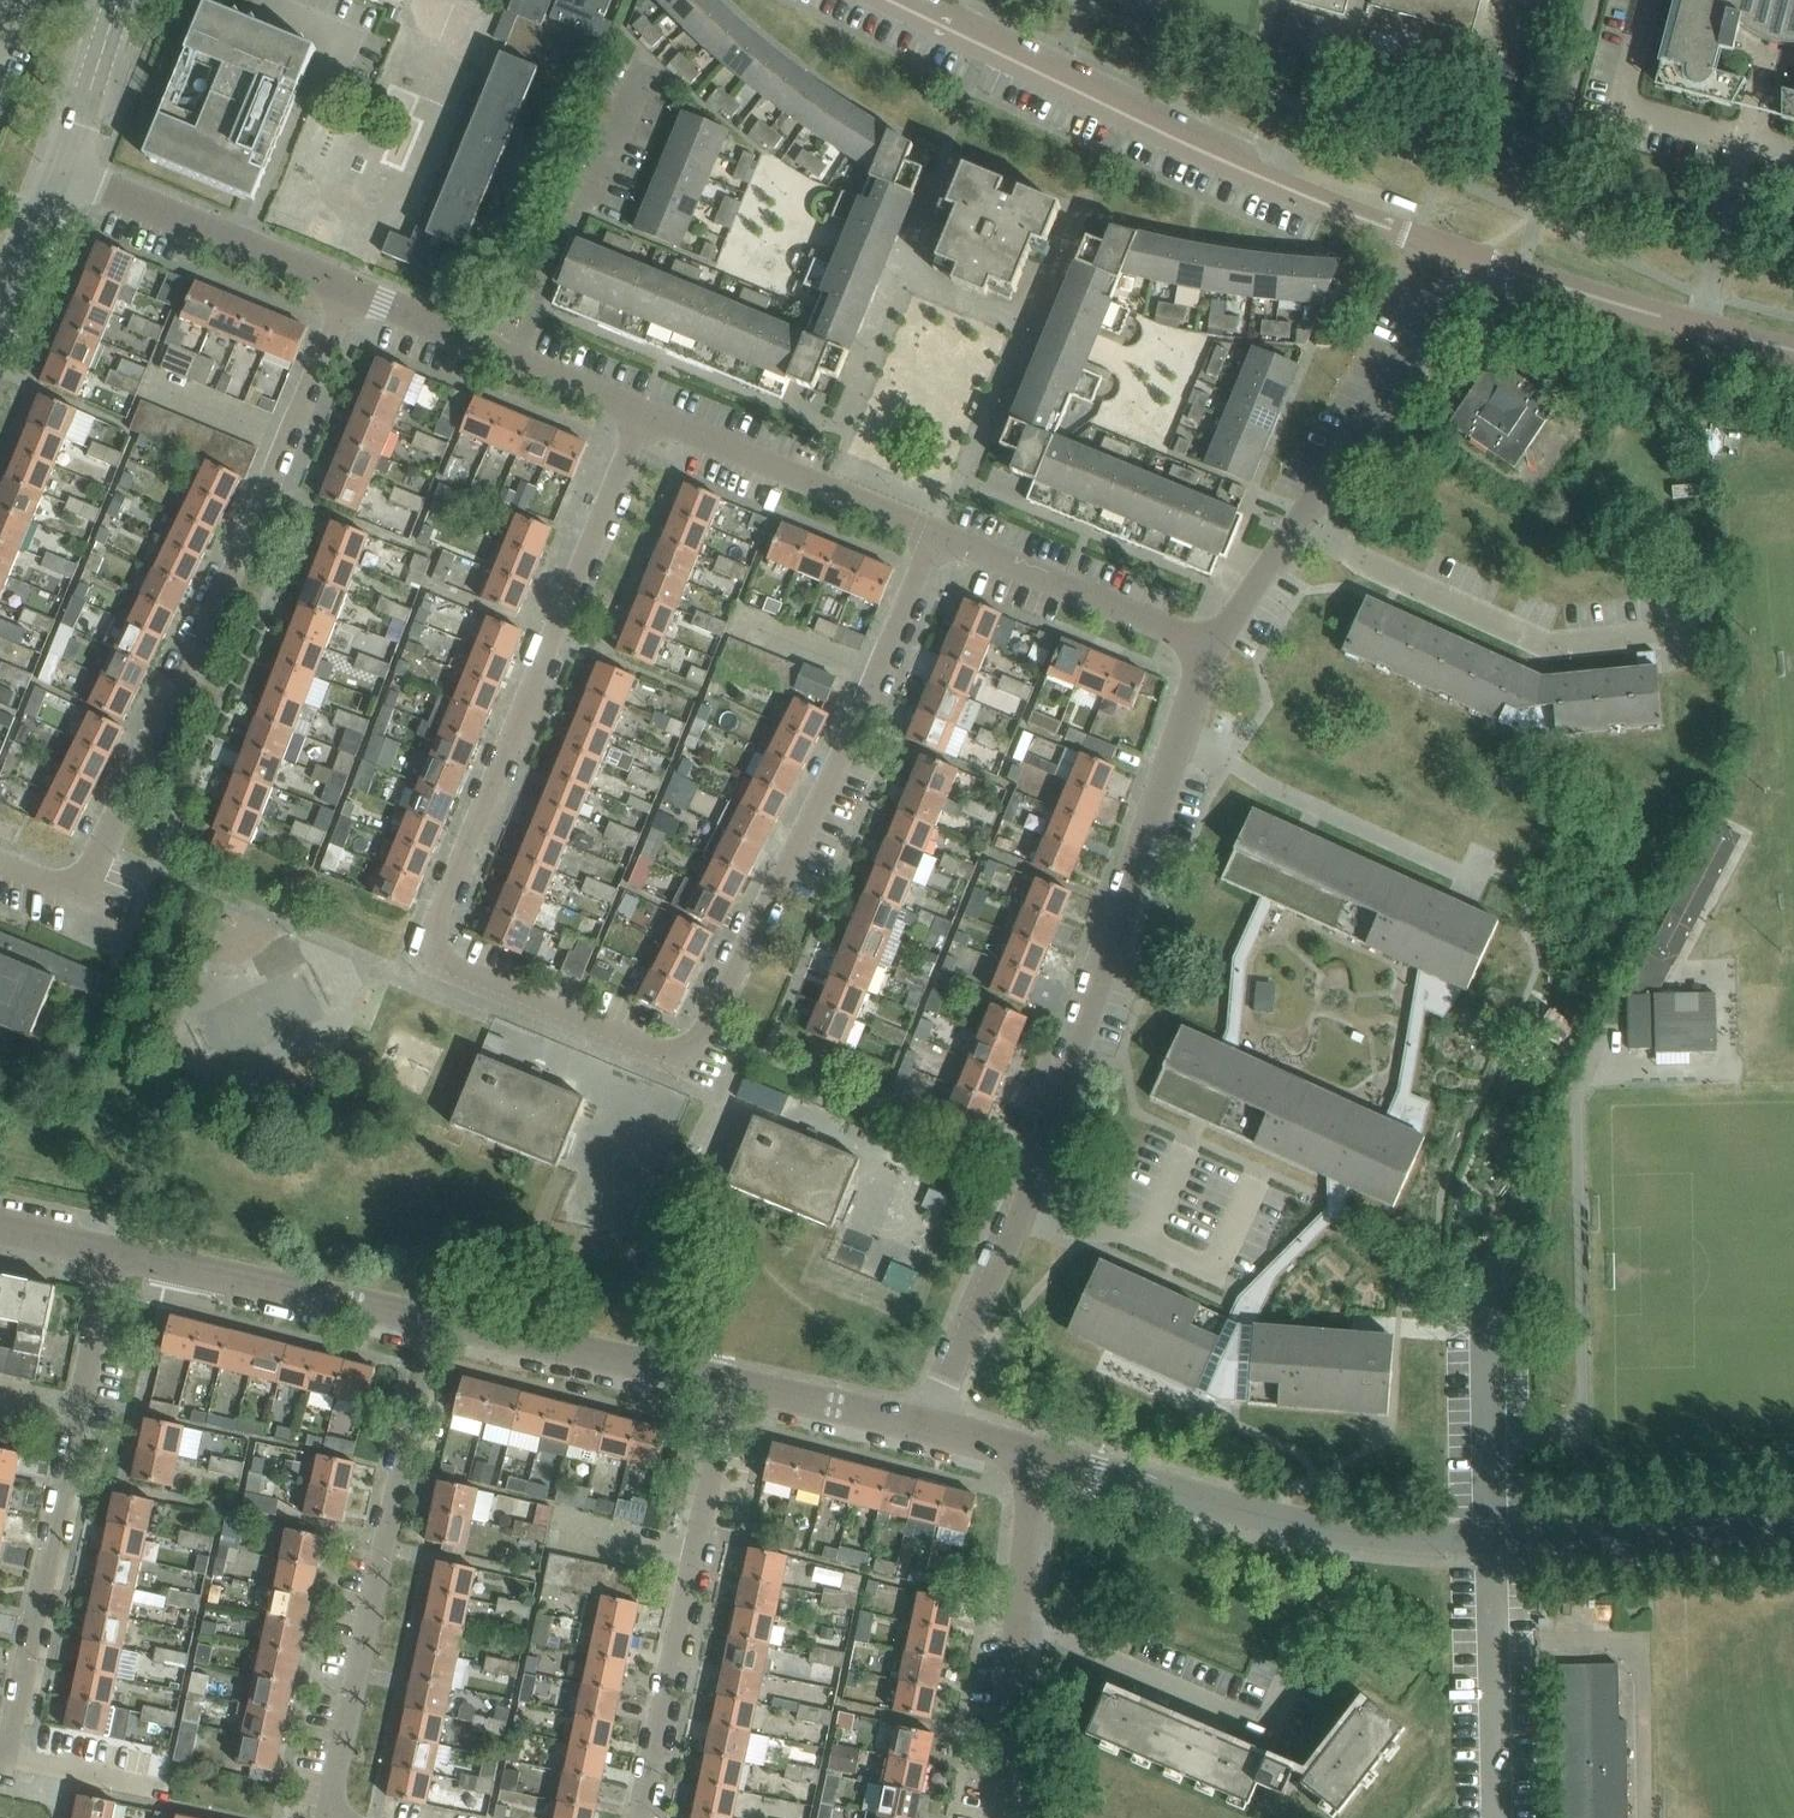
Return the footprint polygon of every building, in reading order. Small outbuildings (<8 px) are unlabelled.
[(508,11),(518,16),(542,25),(553,0),(513,0),(508,11)] [(612,0),(558,0),(550,18),(608,42),(615,25),(603,20),(612,0)] [(680,0),(658,0),(669,11),(680,0)] [(715,0),(680,0),(669,11),(680,22),(688,29),(715,0)] [(733,17),(715,0),(688,29),(698,39),(706,47),(733,17)] [(1293,1),(1295,2),(1345,15),(1349,0),(1293,0),(1293,1)] [(1372,5),(1473,32),(1481,0),(1373,0),(1372,5)] [(1658,79),(1664,89),(1734,107),(1747,81),(1715,73),(1721,49),(1734,53),(1741,25),(1744,29),(1748,31),(1751,34),(1755,37),(1760,39),(1765,41),(1769,43),(1774,45),(1779,46),(1784,47),(1790,47),(1793,48),(1793,0),(1679,0),(1658,79)] [(254,200),(316,49),(207,4),(144,155),(254,200)] [(508,11),(507,11),(495,39),(506,44),(518,16),(508,11)] [(643,36),(653,26),(643,16),(633,26),(643,36)] [(725,64),(751,33),(733,17),(706,47),(716,56),(725,64)] [(664,37),(653,26),(643,36),(653,47),(664,37)] [(745,80),(770,49),(751,33),(725,64),(732,70),(745,80)] [(765,96),(789,64),(770,49),(745,80),(755,89),(765,96)] [(681,73),(691,62),(680,53),(670,63),(681,73)] [(539,70),(502,55),(488,89),(476,85),(439,174),(437,173),(428,195),(430,196),(412,241),(392,233),(384,253),(430,272),(438,252),(430,249),(435,238),(464,251),(539,70)] [(1343,56),(1340,69),(1357,73),(1361,60),(1343,56)] [(702,72),(691,62),(681,73),(692,83),(702,72)] [(785,112),(809,79),(789,64),(765,96),(773,103),(785,112)] [(806,127),(828,93),(823,89),(809,79),(785,112),(795,119),(806,127)] [(721,108),(731,97),(720,87),(710,99),(721,108)] [(1783,90),(1782,119),(1793,123),(1793,93),(1783,90)] [(827,141),(849,107),(828,93),(806,127),(816,134),(827,141)] [(742,106),(731,97),(721,108),(732,117),(742,106)] [(848,155),(870,121),(849,107),(827,141),(838,149),(848,155)] [(685,114),(675,138),(717,155),(727,131),(685,114)] [(763,141),(772,129),(760,120),(751,132),(763,141)] [(875,172),(891,133),(870,121),(848,155),(860,163),(874,171),(875,172)] [(783,138),(772,129),(763,141),(775,150),(783,138)] [(914,147),(891,133),(875,172),(874,171),(870,179),(913,197),(924,171),(908,163),(914,147)] [(708,178),(717,155),(675,138),(665,160),(708,178)] [(804,149),(795,162),(808,170),(816,158),(804,149)] [(756,155),(745,151),(739,164),(750,169),(756,155)] [(828,166),(816,158),(808,170),(820,178),(828,166)] [(699,201),(708,178),(665,160),(656,183),(699,201)] [(745,183),(750,169),(739,164),(733,178),(745,183)] [(1045,246),(1061,207),(1019,194),(1015,203),(1000,197),(1004,188),(965,167),(949,206),(959,210),(934,269),(959,279),(962,272),(990,283),(987,290),(1011,300),(1035,242),(1045,246)] [(904,219),(913,197),(870,179),(862,199),(861,202),(895,216),(904,219)] [(689,223),(699,201),(656,183),(647,206),(689,223)] [(904,219),(895,216),(861,202),(862,199),(843,191),(833,216),(827,214),(824,222),(853,234),(856,227),(873,234),(870,241),(883,246),(886,239),(894,242),(904,219)] [(737,201),(726,196),(720,210),(731,214),(737,201)] [(680,247),(689,223),(647,206),(637,230),(680,247)] [(726,228),(731,214),(720,210),(715,223),(726,228)] [(1122,273),(1137,235),(1112,228),(1105,245),(1088,238),(1077,264),(1120,282),(1123,273),(1122,273)] [(618,247),(622,237),(609,232),(604,242),(618,247)] [(1152,280),(1161,241),(1137,235),(1122,273),(1123,273),(1130,275),(1152,280)] [(635,243),(622,237),(618,247),(631,253),(635,243)] [(849,353),(840,349),(806,335),(806,336),(572,239),(554,282),(561,285),(553,305),(578,315),(582,306),(602,314),(598,323),(646,343),(650,334),(670,342),(666,351),(714,371),(718,362),(738,370),(734,379),(783,399),(791,380),(814,389),(821,372),(838,379),(849,353)] [(1178,286),(1186,246),(1161,241),(1152,280),(1178,286)] [(707,242),(701,256),(712,261),(718,247),(707,242)] [(136,291),(148,263),(99,243),(87,271),(136,291)] [(1203,290),(1210,250),(1186,246),(1178,286),(1203,290)] [(839,268),(842,261),(813,249),(809,257),(815,259),(804,285),(824,293),(815,315),(849,329),(857,333),(877,284),(868,281),(872,273),(859,268),(856,275),(839,268)] [(1228,294),(1234,254),(1210,250),(1203,290),(1218,293),(1228,294)] [(1253,298),(1258,257),(1234,254),(1228,294),(1239,296),(1253,298)] [(1279,300),(1283,260),(1258,257),(1253,298),(1267,299),(1279,300)] [(686,275),(690,265),(677,260),(672,270),(686,275)] [(1304,303),(1307,262),(1283,260),(1279,300),(1291,302),(1304,303)] [(1324,304),(1340,264),(1307,262),(1304,303),(1324,304)] [(1071,279),(1069,284),(1078,288),(1112,302),(1120,282),(1077,264),(1074,271),(1072,277),(1071,279)] [(703,271),(690,265),(686,275),(699,281),(703,271)] [(130,305),(136,291),(87,271),(76,299),(112,314),(118,299),(130,305)] [(174,308),(185,279),(169,272),(157,300),(174,308)] [(210,331),(225,295),(196,284),(182,319),(210,331)] [(1131,310),(1112,302),(1078,288),(1069,284),(1058,310),(1067,313),(1064,321),(1077,326),(1080,319),(1097,326),(1094,333),(1123,345),(1126,337),(1121,335),(1131,310)] [(754,304),(758,293),(745,288),(740,298),(754,304)] [(771,299),(758,293),(754,304),(767,309),(771,299)] [(238,342),(252,307),(225,295),(210,331),(238,342)] [(100,341),(112,314),(76,299),(64,326),(100,341)] [(1171,319),(1174,305),(1159,302),(1157,316),(1171,319)] [(1188,308),(1174,305),(1171,319),(1185,322),(1188,308)] [(265,354),(280,318),(252,307),(238,342),(265,354)] [(143,335),(149,320),(134,314),(128,328),(143,335)] [(1223,330),(1225,316),(1211,314),(1209,328),(1223,330)] [(857,333),(849,329),(815,315),(806,335),(840,349),(849,353),(857,333)] [(1240,318),(1225,316),(1223,330),(1238,332),(1240,318)] [(294,365),(308,330),(280,318),(265,354),(294,365)] [(159,341),(165,327),(149,320),(143,335),(159,341)] [(1275,337),(1277,322),(1263,321),(1261,335),(1275,337)] [(1292,323),(1277,322),(1275,337),(1290,338),(1292,323)] [(89,369),(100,341),(64,326),(53,354),(89,369)] [(1307,345),(1312,331),(1298,329),(1297,344),(1307,345)] [(1338,334),(1325,329),(1324,329),(1317,346),(1333,347),(1338,334)] [(190,379),(200,355),(172,343),(161,367),(190,379)] [(1218,346),(1213,359),(1224,364),(1229,351),(1218,346)] [(1073,395),(1092,404),(1103,379),(1108,381),(1111,372),(1082,360),(1079,368),(1062,361),(1065,353),(1053,348),(1050,355),(1041,352),(1021,400),(1064,418),(1073,395)] [(1255,349),(1245,373),(1288,390),(1298,366),(1255,349)] [(77,397),(89,369),(53,354),(41,382),(77,397)] [(216,362),(200,355),(190,379),(206,386),(216,362)] [(142,383),(148,369),(123,358),(117,372),(111,369),(105,383),(121,390),(126,376),(142,383)] [(406,403),(418,375),(379,359),(367,387),(406,403)] [(1218,378),(1224,364),(1213,359),(1207,373),(1218,378)] [(1493,360),(1449,425),(1514,469),(1558,405),(1493,360)] [(1288,390),(1245,373),(1236,395),(1278,413),(1288,390)] [(217,390),(226,394),(233,378),(224,374),(217,390)] [(136,396),(142,383),(126,376),(121,390),(136,396)] [(394,430),(406,403),(367,387),(356,415),(394,430)] [(462,418),(471,396),(453,388),(441,417),(459,424),(462,418)] [(1199,391),(1194,405),(1205,409),(1210,396),(1199,391)] [(1278,413),(1236,395),(1226,418),(1269,436),(1278,413)] [(67,439),(78,411),(41,396),(30,424),(67,439)] [(272,412),(276,402),(263,397),(259,407),(272,412)] [(490,446),(505,410),(476,398),(461,434),(490,446)] [(1055,438),(1064,418),(1021,400),(1013,420),(1021,424),(1021,425),(1055,438)] [(146,438),(159,408),(142,401),(130,431),(143,437),(146,438)] [(1199,423),(1205,409),(1194,405),(1188,418),(1199,423)] [(159,444),(172,413),(159,408),(146,438),(154,441),(159,444)] [(517,457),(532,421),(505,410),(490,446),(517,457)] [(174,450),(187,420),(172,413),(159,444),(161,444),(174,450)] [(383,457),(394,430),(356,415),(345,443),(383,458),(383,457)] [(452,440),(459,424),(441,417),(435,433),(452,440)] [(1269,436),(1226,418),(1217,441),(1260,458),(1269,436)] [(188,456),(201,426),(187,420),(174,450),(188,456)] [(1244,516),(1055,438),(1021,425),(1021,424),(1013,420),(1002,447),(1019,454),(1012,471),(1035,480),(1027,500),(1076,520),(1079,511),(1099,519),(1096,528),(1144,548),(1147,539),(1167,547),(1164,556),(1211,576),(1220,556),(1226,559),(1244,516)] [(545,468),(559,431),(532,421),(517,457),(545,468)] [(67,440),(67,439),(30,424),(18,452),(55,467),(62,451),(86,460),(88,455),(91,449),(90,449),(67,440)] [(202,462),(215,432),(201,426),(188,456),(191,457),(202,462)] [(426,451),(432,437),(418,431),(412,445),(426,451)] [(574,480),(589,443),(559,431),(545,468),(574,480)] [(216,468),(229,438),(215,432),(202,462),(205,463),(216,468)] [(150,450),(154,441),(146,438),(143,437),(141,436),(137,445),(150,450)] [(1115,452),(1119,442),(1106,436),(1102,447),(1115,452)] [(443,458),(449,444),(432,437),(426,451),(443,458)] [(231,474),(243,444),(229,438),(216,468),(231,474)] [(1180,438),(1174,451),(1186,456),(1191,442),(1180,438)] [(104,462),(109,447),(93,441),(90,449),(91,449),(88,455),(104,462)] [(1250,482),(1260,458),(1217,441),(1207,464),(1250,482)] [(1133,448),(1119,442),(1115,452),(1129,458),(1133,448)] [(388,475),(394,462),(383,457),(383,458),(345,443),(334,470),(371,485),(378,470),(388,475)] [(246,481),(259,450),(243,444),(231,474),(241,478),(246,481)] [(119,468),(124,453),(109,447),(104,462),(119,468)] [(44,495),(55,467),(18,452),(7,479),(44,495)] [(463,460),(452,456),(443,476),(455,481),(463,460)] [(228,506),(241,478),(231,474),(216,468),(205,463),(192,489),(228,506)] [(1183,480),(1187,470),(1174,464),(1170,475),(1183,480)] [(138,474),(127,469),(120,485),(132,490),(138,474)] [(360,514),(371,485),(334,470),(323,499),(360,514)] [(1201,476),(1187,470),(1183,480),(1197,486),(1201,476)] [(44,495),(7,479),(0,496),(0,509),(33,522),(44,495)] [(444,517),(456,490),(440,483),(429,511),(444,517)] [(1243,499),(1247,489),(1234,483),(1229,493),(1243,499)] [(712,528),(723,499),(686,484),(675,512),(712,528)] [(1679,486),(1673,486),(1674,499),(1681,498),(1703,496),(1701,484),(1679,486)] [(406,507),(412,493),(395,486),(390,500),(406,507)] [(215,533),(228,506),(192,489),(179,516),(215,533)] [(527,510),(532,498),(517,492),(512,505),(527,510)] [(134,500),(118,493),(108,515),(123,522),(134,500)] [(421,513),(426,499),(412,493),(406,507),(421,513)] [(80,517),(86,503),(70,497),(64,511),(80,517)] [(96,523),(102,509),(86,503),(80,517),(96,523)] [(541,558),(553,530),(501,508),(495,522),(510,528),(504,543),(541,558)] [(33,522),(0,509),(0,541),(21,550),(33,522)] [(700,555),(712,528),(675,512),(663,540),(700,555)] [(765,534),(771,519),(755,513),(749,527),(765,534)] [(202,560),(215,533),(179,516),(166,542),(202,560)] [(370,537),(333,522),(322,551),(359,565),(370,537)] [(797,572),(812,536),(784,525),(769,560),(797,572)] [(112,532),(101,529),(96,543),(106,547),(112,532)] [(825,583),(839,548),(812,536),(797,572),(825,583)] [(689,582),(700,555),(663,540),(652,567),(689,582)] [(21,550),(0,541),(0,574),(10,578),(21,550)] [(189,587),(202,560),(166,542),(153,569),(189,587)] [(98,573),(109,548),(106,547),(96,543),(85,568),(98,573)] [(530,586),(541,558),(504,543),(493,571),(530,586)] [(852,594),(867,559),(839,548),(825,583),(852,594)] [(457,555),(444,550),(432,579),(445,583),(457,555)] [(371,569),(359,565),(322,551),(311,579),(349,593),(359,596),(371,569)] [(58,573),(64,558),(48,552),(42,566),(58,573)] [(426,574),(431,560),(415,553),(410,568),(426,574)] [(731,576),(736,562),(720,556),(715,569),(731,576)] [(73,579),(78,564),(64,558),(58,573),(73,579)] [(880,606),(895,571),(867,559),(852,594),(880,606)] [(745,582),(751,568),(736,562),(731,576),(745,582)] [(678,610),(689,582),(652,567),(641,595),(678,610)] [(176,613),(189,587),(153,569),(140,596),(176,613)] [(518,614),(530,586),(493,571),(482,599),(518,614)] [(10,578),(0,574),(0,602),(10,578)] [(338,621),(349,593),(311,579),(301,607),(338,621)] [(667,638),(678,610),(641,595),(629,622),(667,638)] [(162,640),(176,613),(140,596),(127,623),(162,640)] [(392,617),(397,603),(381,597),(376,611),(392,617)] [(1658,674),(1656,652),(1638,654),(1639,671),(1642,670),(1643,680),(1642,680),(1642,681),(1634,682),(1634,679),(1608,681),(1608,684),(1600,685),(1600,682),(1577,684),(1577,687),(1569,688),(1569,685),(1536,688),(1521,682),(1522,679),(1510,673),(1509,676),(1502,672),(1503,670),(1479,659),(1478,662),(1471,658),(1472,656),(1448,645),(1447,648),(1439,644),(1441,642),(1417,631),(1416,634),(1408,630),(1410,628),(1386,617),(1385,620),(1377,616),(1382,605),(1367,599),(1344,651),(1346,652),(1348,648),(1362,654),(1360,658),(1378,666),(1379,662),(1393,669),(1392,673),(1409,680),(1410,676),(1424,683),(1423,687),(1440,694),(1441,691),(1455,697),(1454,701),(1471,709),(1472,705),(1487,711),(1485,715),(1534,737),(1561,735),(1560,731),(1576,729),(1576,733),(1610,730),(1610,726),(1625,724),(1626,728),(1644,727),(1644,723),(1659,721),(1660,725),(1663,725),(1658,674)] [(992,643),(1003,615),(966,600),(955,628),(992,643)] [(407,623),(413,609),(397,603),(392,617),(407,623)] [(35,628),(41,614),(25,607),(19,621),(35,628)] [(327,649),(338,621),(301,607),(290,635),(327,649)] [(426,625),(431,611),(422,607),(416,621),(426,625)] [(708,630),(713,617),(697,610),(691,624),(708,630)] [(50,634),(56,620),(41,614),(35,628),(50,634)] [(512,660),(523,632),(487,617),(475,645),(512,660)] [(728,623),(713,617),(708,630),(723,636),(728,623)] [(833,639),(839,626),(820,618),(814,631),(833,639)] [(420,639),(426,626),(416,622),(410,636),(420,639)] [(655,666),(667,638),(629,622),(618,650),(655,666)] [(149,667),(162,640),(127,623),(114,650),(149,667)] [(867,637),(839,626),(833,639),(861,650),(867,637)] [(981,671),(992,643),(955,628),(943,656),(981,671)] [(1051,652),(1057,637),(1042,631),(1036,645),(1051,652)] [(72,639),(58,633),(50,652),(62,658),(63,657),(64,657),(72,639)] [(317,677),(327,649),(290,635),(279,663),(317,677)] [(735,673),(747,644),(730,637),(718,666),(728,670),(735,673)] [(1077,687),(1092,651),(1064,640),(1049,675),(1077,687)] [(749,679),(761,650),(747,644),(735,673),(749,679)] [(500,688),(512,660),(475,645),(464,673),(500,688)] [(136,694),(149,667),(114,650),(101,677),(136,694)] [(764,685),(776,656),(761,650),(749,679),(764,685)] [(1105,698),(1120,662),(1092,651),(1077,687),(1105,698)] [(51,685),(62,658),(50,652),(39,680),(51,685)] [(371,673),(376,659),(360,653),(355,667),(371,673)] [(777,691),(790,662),(776,656),(764,685),(777,691)] [(970,698),(981,671),(943,656),(933,683),(970,698)] [(386,679),(391,665),(376,659),(371,673),(386,679)] [(401,661),(396,675),(405,678),(411,665),(401,661)] [(19,668),(2,662),(0,667),(0,677),(13,682),(19,668)] [(796,689),(804,668),(790,662),(777,691),(793,697),(796,689)] [(1148,674),(1120,662),(1105,698),(1134,710),(1148,674)] [(306,705),(317,677),(279,663),(269,691),(306,705)] [(626,706),(638,678),(601,663),(589,691),(626,706)] [(702,686),(708,672),(693,666),(687,679),(702,686)] [(722,684),(728,670),(718,666),(708,690),(724,698),(729,687),(722,684)] [(805,666),(804,668),(796,689),(828,702),(837,679),(805,666)] [(28,688),(33,674),(19,668),(13,682),(28,688)] [(489,716),(500,688),(464,673),(454,700),(453,701),(489,716)] [(1015,697),(1021,682),(1003,675),(997,689),(1015,697)] [(123,722),(136,694),(101,677),(87,704),(123,722)] [(1034,688),(1021,682),(1015,697),(1028,702),(1034,688)] [(958,726),(970,698),(933,683),(921,711),(958,726)] [(37,719),(49,691),(37,686),(26,714),(37,719)] [(391,690),(386,705),(385,706),(395,710),(401,694),(391,690)] [(296,733),(306,705),(269,691),(258,719),(296,733)] [(626,706),(589,691),(578,719),(615,734),(626,706)] [(478,743),(489,716),(453,701),(454,700),(441,695),(430,722),(429,723),(478,743)] [(817,743),(830,715),(797,698),(783,726),(817,743)] [(384,738),(395,710),(385,706),(386,705),(385,704),(373,733),(384,738)] [(713,711),(702,706),(697,718),(708,723),(713,711)] [(349,729),(355,715),(339,709),(333,723),(349,729)] [(1057,735),(1062,722),(1033,710),(1027,723),(1057,735)] [(126,730),(89,711),(76,740),(112,758),(126,730)] [(667,732),(673,718),(656,711),(650,725),(667,732)] [(947,754),(958,726),(921,711),(911,738),(947,754)] [(5,712),(0,725),(10,729),(15,716),(5,712)] [(365,735),(371,721),(355,715),(349,729),(365,735)] [(681,738),(687,724),(673,718),(667,732),(681,738)] [(696,751),(708,723),(697,718),(685,746),(696,751)] [(285,761),(296,733),(258,719),(248,747),(285,761)] [(603,762),(615,734),(578,719),(566,747),(603,762)] [(467,771),(478,743),(429,723),(430,722),(424,720),(418,735),(437,742),(431,756),(467,771)] [(22,724),(14,742),(25,747),(33,729),(22,724)] [(803,770),(817,743),(783,726),(769,752),(803,770)] [(993,750),(999,736),(981,728),(978,735),(979,735),(976,743),(993,750)] [(1085,748),(1090,736),(1070,728),(1065,740),(1085,748)] [(1027,753),(1034,735),(1024,731),(1017,750),(1014,758),(1024,762),(1027,753)] [(374,764),(384,738),(373,733),(363,761),(374,766),(374,764)] [(1011,741),(999,736),(993,750),(1006,755),(1011,741)] [(1117,747),(1090,736),(1085,748),(1113,759),(1117,747)] [(112,758),(76,740),(63,767),(98,785),(112,758)] [(25,761),(30,749),(25,747),(14,742),(3,770),(17,776),(23,760),(25,761)] [(632,762),(661,767),(664,750),(635,745),(632,762)] [(274,789),(285,761),(248,747),(237,775),(274,789)] [(592,790),(603,762),(566,747),(555,774),(592,790)] [(349,777),(357,756),(341,750),(333,770),(334,771),(349,777)] [(790,797),(803,770),(769,752),(755,779),(790,797)] [(1082,754),(1070,782),(1105,797),(1117,769),(1082,754)] [(924,755),(913,783),(948,798),(960,770),(924,755)] [(455,799),(467,771),(431,756),(420,784),(455,799)] [(685,760),(680,769),(689,774),(693,764),(685,760)] [(368,794),(378,767),(379,765),(374,764),(374,766),(363,761),(352,788),(368,794)] [(328,785),(334,771),(333,770),(318,764),(312,779),(327,785),(328,785)] [(1013,764),(1008,777),(1019,781),(1024,768),(1013,764)] [(634,765),(628,780),(643,786),(649,772),(634,765)] [(85,811),(98,785),(63,767),(51,794),(85,811)] [(338,806),(349,777),(334,771),(328,785),(327,785),(321,800),(338,806)] [(659,793),(665,778),(649,772),(643,786),(659,793)] [(687,777),(675,772),(663,801),(675,806),(687,777)] [(580,817),(592,790),(555,774),(543,802),(580,817)] [(264,817),(274,789),(237,775),(226,803),(264,817)] [(777,823),(790,797),(755,779),(741,806),(777,823)] [(1094,824),(1105,797),(1070,782),(1058,809),(1094,824)] [(0,783),(0,802),(1,802),(8,786),(0,783)] [(948,799),(948,798),(913,783),(901,811),(937,826),(943,812),(960,818),(962,814),(966,806),(964,805),(948,799)] [(444,826),(455,799),(420,784),(409,812),(444,826)] [(1023,795),(1015,792),(1003,819),(1012,823),(1023,795)] [(85,811),(51,794),(48,800),(37,822),(71,839),(85,811)] [(979,820),(985,806),(967,798),(964,805),(966,806),(962,814),(979,820)] [(357,805),(347,801),(341,816),(351,820),(357,805)] [(777,823),(741,806),(732,801),(717,827),(763,850),(777,823)] [(569,845),(580,817),(543,802),(532,830),(569,845)] [(253,846),(264,817),(226,803),(216,832),(219,833),(213,848),(244,860),(250,845),(253,846)] [(332,820),(336,811),(320,805),(316,814),(332,820)] [(993,826),(999,812),(985,806),(979,820),(993,826)] [(1082,852),(1094,824),(1058,809),(1047,837),(1082,852)] [(1222,880),(1262,898),(1272,902),(1428,973),(1462,989),(1467,991),(1476,971),(1475,970),(1499,922),(1474,911),(1456,902),(1447,898),(1312,837),(1296,830),(1253,810),(1222,880)] [(682,822),(670,816),(659,811),(652,827),(653,828),(667,834),(675,838),(682,822)] [(926,854),(937,826),(901,811),(890,839),(926,854)] [(433,854),(444,826),(409,812),(398,840),(433,854)] [(355,821),(351,820),(341,816),(331,843),(344,848),(355,821)] [(307,841),(313,826),(296,820),(291,834),(307,841)] [(611,821),(605,835),(620,842),(626,828),(611,821)] [(1657,994),(1740,836),(1716,823),(1647,955),(1629,995),(1630,1023),(1630,1049),(1657,1049),(1657,1054),(1717,1052),(1715,992),(1657,994)] [(322,846),(328,832),(313,826),(307,841),(322,846)] [(763,850),(717,827),(704,854),(714,859),(750,877),(763,850)] [(642,834),(627,828),(626,828),(620,842),(636,848),(642,834)] [(654,863),(667,834),(653,828),(641,856),(654,863)] [(557,873),(569,845),(532,830),(520,857),(557,873)] [(998,837),(994,846),(1008,852),(1012,842),(998,837)] [(1070,880),(1082,852),(1047,837),(1035,865),(1070,880)] [(914,882),(926,854),(890,839),(878,867),(914,882)] [(422,882),(433,854),(398,840),(387,868),(422,882)] [(329,845),(321,865),(322,866),(330,869),(336,871),(344,851),(338,849),(330,846),(329,845)] [(956,875),(962,861),(945,853),(939,868),(956,875)] [(643,890),(654,863),(641,856),(629,884),(643,890)] [(546,900),(557,873),(520,857),(509,885),(546,900)] [(736,904),(750,877),(714,859),(700,886),(736,904)] [(970,881),(976,867),(962,861),(956,875),(970,881)] [(988,861),(983,874),(993,878),(999,866),(988,861)] [(903,909),(914,882),(878,867),(867,894),(903,909)] [(410,910),(422,882),(387,868),(375,896),(410,910)] [(597,897),(603,882),(588,876),(585,883),(582,891),(597,897)] [(1037,879),(1025,906),(1060,921),(1072,894),(1037,879)] [(603,882),(597,897),(613,903),(619,889),(603,882)] [(534,928),(546,900),(509,885),(497,913),(534,928)] [(723,930),(736,904),(700,886),(687,912),(723,930)] [(919,916),(903,909),(867,894),(855,922),(891,937),(898,921),(916,928),(917,924),(921,917),(919,916)] [(630,918),(638,900),(628,895),(620,913),(630,918)] [(1400,1090),(1387,1121),(1232,1050),(1239,1032),(1245,961),(1272,902),(1262,898),(1235,960),(1229,1031),(1223,1046),(1182,1028),(1151,1097),(1194,1116),(1208,1123),(1329,1178),(1330,1188),(1338,1192),(1331,1207),(1267,1271),(1249,1311),(1240,1307),(1236,1305),(1232,1313),(1229,1319),(1241,1325),(1253,1326),(1276,1277),(1339,1214),(1351,1188),(1394,1208),(1416,1158),(1426,1138),(1420,1136),(1428,1104),(1410,1095),(1425,1008),(1443,1016),(1462,989),(1428,973),(1415,1004),(1400,1090)] [(983,905),(971,900),(966,913),(978,918),(983,905)] [(1060,921),(1025,906),(1014,934),(1049,948),(1060,921)] [(933,931),(939,917),(922,910),(919,916),(921,917),(917,924),(927,929),(933,931)] [(497,913),(486,941),(523,956),(534,961),(546,933),(534,928),(497,913)] [(942,950),(952,923),(939,917),(933,931),(927,929),(923,940),(922,942),(925,943),(942,950)] [(701,963),(715,936),(716,935),(681,918),(667,945),(701,963)] [(880,965),(891,937),(855,922),(844,950),(880,965)] [(967,946),(971,936),(957,931),(953,941),(967,946)] [(33,1040),(58,980),(96,996),(105,976),(0,932),(0,1026),(33,1040)] [(575,953),(581,939),(577,937),(565,932),(559,946),(571,951),(571,952),(575,953)] [(1037,976),(1049,948),(1014,934),(1002,962),(1037,976)] [(914,936),(910,945),(922,950),(925,943),(922,942),(923,940),(914,936)] [(581,980),(595,945),(581,939),(575,953),(571,952),(562,973),(581,980)] [(701,963),(667,945),(653,972),(688,990),(701,963)] [(869,992),(880,965),(844,950),(832,977),(869,992)] [(952,973),(957,960),(948,955),(943,969),(952,973)] [(598,960),(592,975),(610,983),(616,968),(598,960)] [(1025,1005),(1037,976),(1002,962),(990,990),(1025,1005)] [(910,986),(916,971),(899,964),(893,978),(910,986)] [(931,977),(916,971),(910,986),(924,992),(931,977)] [(674,1018),(688,990),(653,972),(639,1000),(674,1018)] [(857,1020),(869,992),(832,977),(821,1005),(857,1020)] [(937,981),(925,1009),(937,1013),(948,985),(937,981)] [(994,1004),(982,1032),(1017,1047),(1029,1019),(994,1004)] [(846,1049),(857,1020),(821,1005),(809,1034),(846,1049)] [(922,1018),(914,1037),(927,1043),(935,1023),(922,1018)] [(887,1041),(893,1027),(876,1020),(871,1034),(887,1041)] [(1372,1046),(1389,1055),(1402,1031),(1384,1022),(1372,1046)] [(907,1032),(893,1027),(887,1041),(902,1047),(907,1032)] [(1005,1074),(1017,1047),(982,1032),(970,1060),(1005,1074)] [(532,1078),(499,1064),(508,1042),(491,1035),(453,1126),(559,1170),(588,1101),(542,1082),(547,1072),(536,1068),(532,1078)] [(909,1048),(903,1064),(915,1069),(921,1053),(909,1048)] [(993,1102),(1005,1074),(970,1060),(958,1087),(993,1102)] [(904,1097),(915,1069),(903,1064),(892,1093),(904,1097)] [(981,1130),(993,1102),(958,1087),(946,1115),(981,1130)] [(756,1117),(728,1185),(727,1186),(832,1229),(860,1160),(813,1141),(817,1131),(809,1128),(805,1137),(756,1117)] [(1362,1334),(1253,1326),(1241,1325),(1229,1319),(1101,1261),(1068,1333),(1113,1353),(1221,1402),(1235,1402),(1249,1403),(1249,1404),(1388,1415),(1395,1337),(1362,1334)] [(32,1282),(29,1281),(29,1282),(7,1278),(7,1277),(0,1310),(0,1320),(22,1324),(23,1325),(32,1282)] [(42,1356),(56,1286),(54,1286),(54,1287),(32,1283),(32,1282),(23,1325),(22,1324),(16,1350),(25,1352),(42,1356)] [(193,1359),(203,1322),(173,1314),(164,1351),(193,1359)] [(222,1366),(232,1330),(203,1322),(193,1359),(222,1366)] [(251,1374),(261,1338),(232,1330),(222,1366),(251,1374)] [(280,1382),(290,1346),(261,1338),(251,1374),(280,1382)] [(309,1390),(319,1354),(290,1346),(280,1382),(309,1390)] [(11,1349),(0,1347),(0,1374),(6,1375),(11,1349)] [(25,1352),(16,1350),(11,1349),(6,1375),(20,1378),(25,1352)] [(25,1352),(20,1378),(36,1381),(42,1356),(25,1352)] [(338,1398),(347,1361),(319,1354),(309,1390),(338,1398)] [(367,1405),(377,1369),(347,1361),(338,1398),(367,1405)] [(484,1423),(494,1386),(464,1379),(455,1415),(484,1423)] [(513,1430),(523,1394),(494,1386),(484,1423),(513,1430)] [(542,1438),(552,1401),(523,1394),(513,1430),(542,1438)] [(179,1405),(151,1399),(148,1412),(177,1418),(179,1405)] [(571,1445),(581,1408),(552,1401),(542,1438),(570,1445),(571,1445)] [(600,1452),(609,1416),(581,1408),(571,1445),(570,1445),(567,1457),(596,1465),(599,1452),(600,1452)] [(206,1423),(208,1413),(193,1411),(192,1421),(206,1423)] [(236,1430),(238,1421),(208,1414),(207,1424),(236,1430)] [(629,1460),(638,1423),(609,1416),(600,1452),(629,1460)] [(13,1420),(0,1418),(0,1449),(6,1451),(13,1420)] [(268,1423),(239,1418),(238,1421),(236,1430),(265,1437),(268,1423)] [(179,1458),(186,1428),(147,1419),(140,1450),(179,1458)] [(659,1467),(668,1431),(638,1423),(629,1460),(659,1467)] [(279,1426),(277,1439),(292,1442),(294,1429),(279,1426)] [(309,1435),(307,1445),(321,1448),(323,1438),(309,1435)] [(327,1436),(324,1449),(354,1455),(356,1442),(327,1436)] [(792,1488),(802,1452),(772,1444),(762,1480),(792,1488)] [(0,1449),(0,1480),(15,1483),(21,1454),(6,1451),(0,1449)] [(173,1488),(179,1458),(140,1450),(134,1480),(173,1488)] [(821,1496),(831,1460),(802,1452),(792,1488),(821,1496)] [(225,1474),(228,1459),(212,1455),(207,1471),(225,1474)] [(317,1456),(311,1486),(348,1494),(355,1464),(317,1456)] [(253,1458),(250,1474),(262,1476),(265,1461),(253,1458)] [(242,1478),(245,1463),(228,1459),(225,1474),(242,1478)] [(850,1503),(860,1467),(831,1460),(821,1496),(850,1503)] [(472,1481),(491,1485),(495,1465),(477,1461),(472,1481)] [(442,1473),(455,1476),(457,1467),(444,1464),(442,1473)] [(879,1511),(888,1475),(860,1467),(850,1503),(879,1511)] [(258,1495),(262,1476),(250,1474),(246,1492),(258,1495)] [(908,1518),(917,1482),(888,1475),(879,1511),(876,1522),(888,1526),(892,1514),(908,1518)] [(528,1494),(531,1482),(510,1476),(506,1489),(528,1494)] [(15,1483),(0,1480),(0,1511),(9,1513),(15,1483)] [(479,1491),(439,1481),(433,1512),(473,1520),(479,1491)] [(550,1487),(531,1482),(528,1494),(546,1499),(550,1487)] [(937,1526),(946,1490),(917,1482),(908,1518),(937,1526)] [(342,1524),(348,1494),(311,1486),(305,1517),(342,1524)] [(585,1508),(587,1498),(587,1497),(558,1489),(556,1501),(585,1508)] [(967,1534),(976,1498),(946,1490),(937,1526),(967,1534)] [(148,1531),(154,1501),(116,1493),(110,1523),(148,1531)] [(601,1498),(598,1511),(612,1515),(616,1503),(601,1498)] [(634,1498),(628,1519),(643,1523),(649,1502),(634,1498)] [(9,1513),(0,1511),(0,1541),(2,1542),(9,1513)] [(466,1549),(473,1520),(433,1512),(428,1542),(466,1549)] [(223,1545),(252,1551),(257,1526),(228,1520),(223,1545)] [(528,1539),(532,1523),(525,1522),(515,1520),(511,1535),(528,1539)] [(142,1560),(148,1531),(110,1523),(103,1552),(142,1560)] [(545,1543),(549,1527),(532,1523),(528,1539),(545,1543)] [(775,1530),(755,1526),(753,1538),(772,1542),(775,1530)] [(196,1548),(199,1533),(181,1529),(178,1545),(196,1548)] [(318,1568),(325,1538),(288,1530),(281,1560),(318,1568)] [(214,1537),(199,1533),(196,1548),(211,1552),(214,1537)] [(789,1549),(792,1537),(781,1534),(779,1546),(789,1549)] [(823,1557),(837,1561),(840,1551),(826,1547),(823,1557)] [(790,1557),(751,1549),(745,1579),(783,1587),(790,1557)] [(846,1563),(863,1567),(867,1554),(850,1549),(846,1563)] [(140,1571),(142,1560),(103,1552),(97,1581),(136,1590),(140,1571)] [(560,1587),(567,1557),(551,1553),(545,1584),(560,1587)] [(226,1559),(217,1557),(213,1574),(223,1576),(226,1559)] [(576,1591),(582,1560),(567,1557),(560,1587),(576,1591)] [(874,1570),(894,1575),(897,1563),(877,1558),(874,1570)] [(312,1597),(318,1568),(281,1560),(275,1589),(312,1597)] [(590,1594),(597,1563),(582,1560),(576,1591),(590,1594)] [(477,1570),(437,1562),(431,1592),(471,1600),(477,1570)] [(606,1597),(613,1567),(597,1563),(590,1594),(603,1597),(606,1597)] [(620,1601),(626,1570),(613,1567),(606,1597),(620,1601)] [(635,1604),(643,1573),(626,1570),(620,1601),(635,1604)] [(910,1571),(908,1579),(921,1583),(924,1574),(910,1571)] [(953,1579),(937,1575),(934,1585),(951,1589),(953,1579)] [(777,1616),(783,1587),(745,1579),(739,1608),(777,1616)] [(877,1595),(880,1583),(869,1580),(866,1593),(877,1595)] [(167,1596),(136,1590),(97,1581),(91,1611),(130,1619),(133,1601),(165,1608),(166,1603),(167,1596)] [(545,1584),(542,1595),(558,1598),(560,1587),(545,1584)] [(227,1590),(212,1587),(208,1606),(223,1609),(227,1590)] [(184,1607),(187,1592),(169,1588),(167,1596),(166,1603),(184,1607)] [(837,1606),(840,1591),(824,1588),(823,1594),(822,1594),(820,1603),(837,1606)] [(306,1626),(312,1597),(275,1589),(269,1618),(306,1626)] [(854,1610),(858,1594),(840,1591),(837,1606),(854,1610)] [(202,1595),(187,1592),(184,1607),(198,1610),(202,1595)] [(465,1629),(471,1600),(431,1592),(425,1621),(465,1629)] [(949,1631),(955,1601),(918,1593),(912,1623),(949,1631)] [(512,1615),(516,1600),(500,1597),(496,1612),(512,1615)] [(620,1601),(606,1597),(603,1597),(597,1627),(633,1635),(639,1605),(635,1604),(620,1601)] [(529,1619),(532,1603),(516,1600),(512,1615),(529,1619)] [(771,1645),(777,1616),(739,1608),(732,1637),(771,1645)] [(124,1648),(130,1619),(91,1611),(85,1640),(124,1648)] [(875,1613),(861,1611),(855,1642),(868,1644),(869,1642),(875,1613)] [(538,1613),(531,1643),(548,1646),(554,1616),(538,1613)] [(300,1655),(306,1626),(269,1618),(263,1648),(300,1655)] [(218,1623),(204,1620),(201,1634),(215,1637),(218,1623)] [(459,1658),(465,1629),(425,1621),(419,1650),(459,1658)] [(943,1660),(949,1631),(912,1623),(906,1652),(943,1660)] [(626,1664),(633,1635),(597,1627),(590,1656),(626,1664)] [(765,1675),(771,1645),(732,1637),(726,1666),(765,1675)] [(118,1677),(124,1648),(85,1640),(79,1669),(118,1677)] [(213,1646),(199,1643),(195,1662),(209,1665),(213,1646)] [(824,1664),(827,1649),(812,1645),(809,1661),(824,1664)] [(171,1665),(174,1650),(157,1647),(153,1662),(171,1665)] [(294,1685),(300,1655),(263,1648),(257,1677),(294,1685)] [(842,1667),(845,1652),(827,1649),(824,1664),(842,1667)] [(190,1653),(174,1650),(171,1665),(187,1668),(190,1653)] [(452,1687),(459,1658),(419,1650),(413,1679),(452,1687)] [(937,1689),(943,1660),(906,1652),(900,1681),(937,1689)] [(501,1674),(504,1659),(487,1656),(483,1670),(501,1674)] [(620,1693),(626,1664),(590,1656),(584,1685),(620,1693)] [(520,1662),(504,1659),(501,1674),(516,1678),(520,1662)] [(1559,1666),(1561,1817),(1628,1817),(1627,1722),(1620,1722),(1619,1665),(1559,1666)] [(758,1704),(765,1675),(726,1666),(720,1696),(758,1704)] [(73,1698),(111,1706),(118,1677),(79,1669),(73,1698)] [(210,1675),(193,1672),(188,1694),(205,1697),(210,1675)] [(536,1676),(536,1675),(525,1672),(519,1701),(531,1703),(538,1677),(536,1676)] [(850,1673),(847,1687),(858,1689),(861,1675),(850,1673)] [(287,1714),(294,1685),(257,1677),(251,1705),(251,1706),(287,1714)] [(446,1717),(452,1687),(413,1679),(406,1708),(446,1717)] [(163,1702),(168,1685),(151,1681),(147,1698),(163,1702)] [(931,1719),(937,1689),(900,1681),(894,1711),(931,1719)] [(614,1722),(620,1693),(584,1685),(577,1714),(614,1722)] [(199,1726),(205,1697),(188,1694),(182,1723),(199,1726)] [(1294,1772),(1120,1697),(1118,1700),(1105,1695),(1087,1735),(1100,1740),(1121,1749),(1132,1754),(1152,1763),(1163,1768),(1184,1777),(1195,1781),(1216,1790),(1249,1805),(1258,1785),(1263,1787),(1284,1795),(1294,1772)] [(752,1733),(758,1704),(720,1696),(714,1725),(752,1733)] [(132,1710),(111,1706),(73,1698),(66,1728),(125,1741),(132,1710)] [(812,1722),(816,1707),(800,1704),(800,1703),(773,1698),(771,1706),(798,1712),(796,1719),(812,1722)] [(281,1743),(287,1714),(251,1706),(251,1705),(239,1702),(237,1714),(248,1716),(244,1735),(281,1743)] [(1340,1814),(1406,1730),(1371,1703),(1362,1714),(1359,1712),(1307,1778),(1302,1784),(1302,1785),(1340,1814)] [(159,1724),(162,1709),(144,1705),(141,1720),(159,1724)] [(488,1733),(491,1719),(507,1722),(510,1708),(498,1706),(495,1718),(474,1714),(471,1729),(488,1733)] [(829,1725),(833,1711),(816,1707),(812,1722),(829,1725)] [(440,1745),(446,1717),(406,1708),(400,1737),(440,1746),(440,1745)] [(177,1712),(162,1709),(159,1724),(174,1727),(177,1712)] [(839,1712),(836,1729),(850,1732),(854,1716),(839,1712)] [(608,1751),(614,1722),(577,1714),(571,1743),(608,1751)] [(515,1715),(513,1729),(523,1731),(525,1717),(515,1715)] [(504,1737),(507,1722),(491,1719),(488,1733),(504,1737)] [(196,1742),(199,1726),(182,1723),(178,1741),(184,1742),(189,1743),(190,1741),(196,1742)] [(746,1762),(752,1733),(714,1725),(708,1754),(746,1762)] [(927,1764),(934,1734),(896,1726),(889,1756),(927,1764)] [(275,1773),(281,1743),(244,1735),(238,1765),(275,1773)] [(448,1763),(452,1748),(452,1747),(440,1745),(440,1746),(400,1737),(394,1767),(434,1775),(437,1760),(448,1763)] [(601,1780),(608,1751),(571,1743),(565,1772),(601,1780)] [(845,1746),(833,1744),(829,1759),(842,1762),(843,1754),(844,1754),(845,1746)] [(509,1746),(506,1759),(518,1762),(521,1748),(509,1746)] [(739,1791),(746,1762),(708,1754),(701,1783),(739,1791)] [(921,1794),(927,1764),(889,1756),(883,1786),(921,1794)] [(800,1781),(803,1766),(788,1762),(785,1777),(800,1781)] [(817,1784),(821,1769),(803,1766),(800,1781),(817,1784)] [(427,1805),(434,1775),(394,1767),(388,1796),(427,1805)] [(504,1768),(500,1789),(516,1792),(521,1771),(504,1768)] [(595,1809),(601,1780),(565,1772),(558,1801),(595,1809)] [(475,1791),(478,1776),(462,1773),(458,1788),(475,1791)] [(833,1806),(840,1776),(827,1773),(821,1804),(833,1806)] [(495,1780),(478,1776),(475,1791),(492,1795),(495,1780)] [(739,1791),(701,1783),(695,1812),(722,1817),(734,1817),(739,1791)] [(921,1794),(883,1786),(877,1815),(889,1817),(916,1817),(921,1794)] [(116,1804),(80,1796),(75,1817),(113,1817),(116,1804)] [(595,1809),(558,1801),(555,1817),(593,1817),(595,1809)] [(833,1806),(821,1804),(818,1817),(831,1817),(833,1806)] [(508,1807),(498,1805),(495,1817),(506,1817),(508,1807)]
